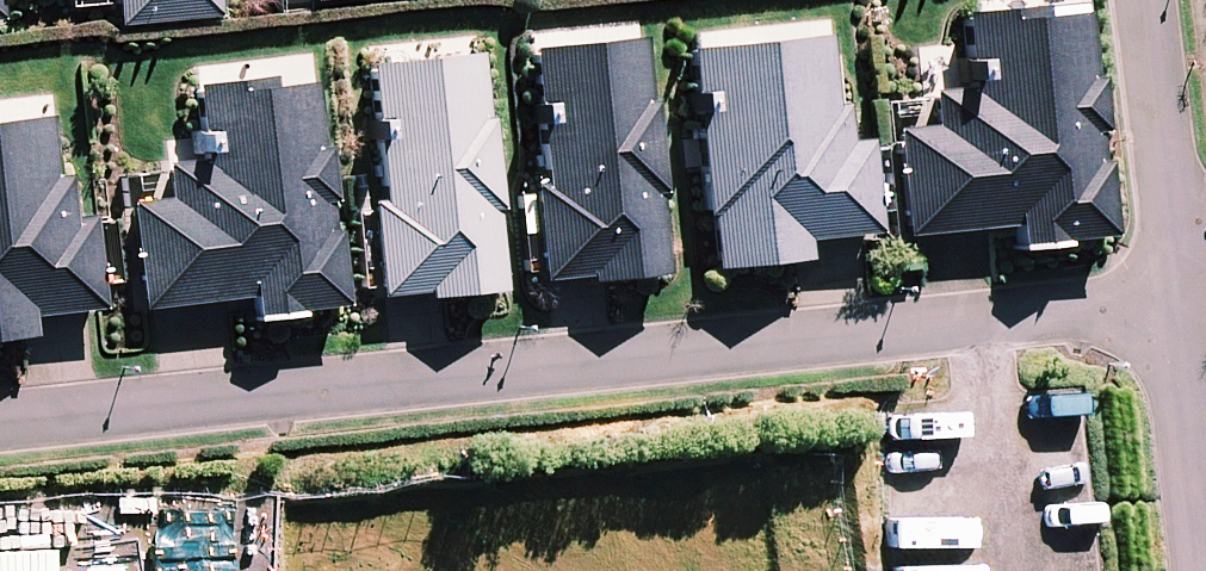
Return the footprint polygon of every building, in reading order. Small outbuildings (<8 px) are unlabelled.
[(120,25),(215,14),(213,0),(117,0),(120,25)] [(1090,171),(1077,54),(1036,59),(1031,18),(966,26),(974,96),(941,100),(946,134),(910,138),(920,224),(1018,212),(1022,246),(1102,236),(1095,170),(1090,171)] [(828,111),(819,38),(692,53),(717,265),(808,255),(806,238),(874,230),(864,142),(843,145),(839,110),(828,111)] [(667,271),(639,40),(533,52),(549,188),(536,190),(547,278),(587,273),(588,280),(667,271)] [(504,286),(477,55),(370,67),(386,203),(374,204),(384,292),(424,287),(425,295),(504,286)] [(337,304),(311,86),(268,91),(266,77),(200,84),(209,162),(171,166),(175,199),(139,203),(151,305),(248,294),(250,314),(337,304)] [(34,333),(32,315),(99,307),(89,219),(68,221),(63,178),(55,179),(48,119),(0,124),(0,337),(34,333)]
